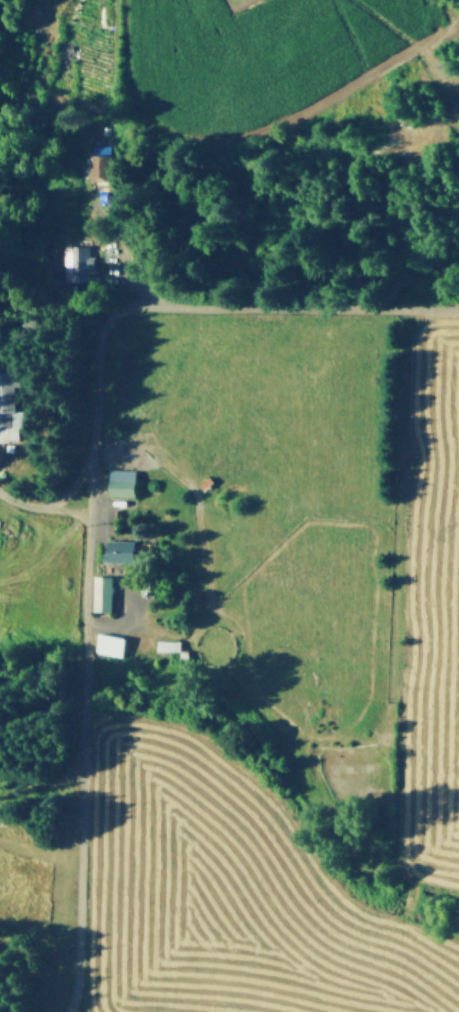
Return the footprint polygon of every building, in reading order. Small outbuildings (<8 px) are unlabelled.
[(88,152),(108,152),(108,175),(88,175),(88,152)] [(42,254),(42,244),(51,243),(51,254),(42,254)] [(63,247),(88,247),(88,280),(64,280),(63,247)] [(25,438),(0,439),(0,369),(9,369),(10,408),(24,408),(25,438)] [(106,493),(108,464),(136,466),(135,495),(106,493)] [(60,528),(68,528),(68,538),(60,538),(60,528)] [(106,538),(148,540),(147,560),(105,559),(106,538)] [(91,573),(108,573),(108,609),(92,609),(91,573)] [(93,650),(97,631),(125,635),(122,654),(93,650)] [(154,648),(154,638),(178,638),(178,647),(154,648)] [(187,648),(187,663),(178,664),(178,648),(187,648)]
